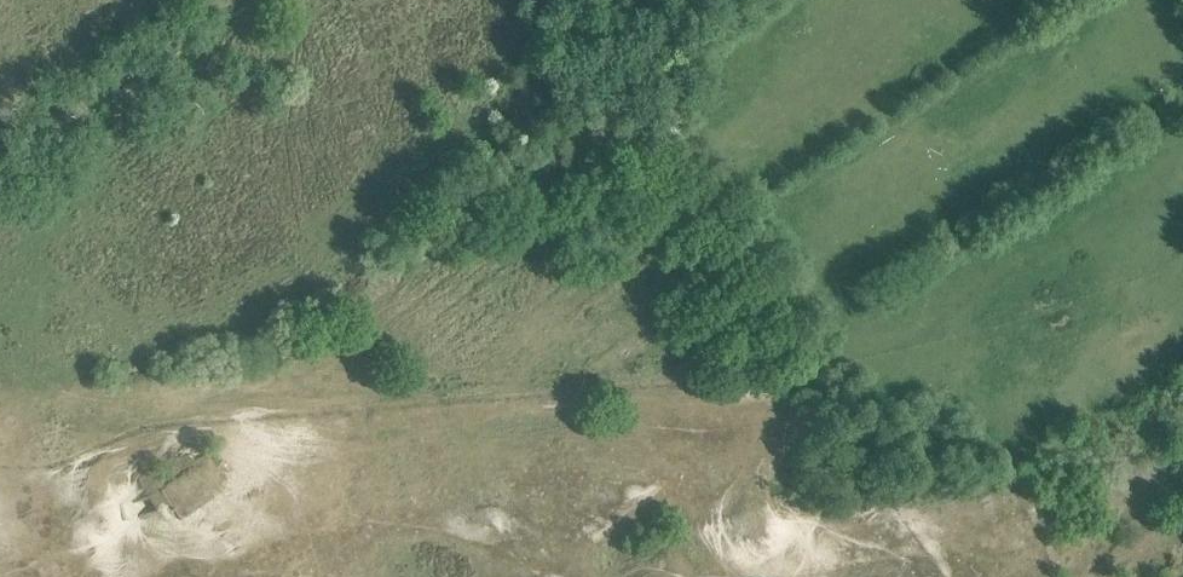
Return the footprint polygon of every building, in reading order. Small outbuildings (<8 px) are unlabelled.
[(200,433),(134,473),(168,530),(235,491),(200,433)]
